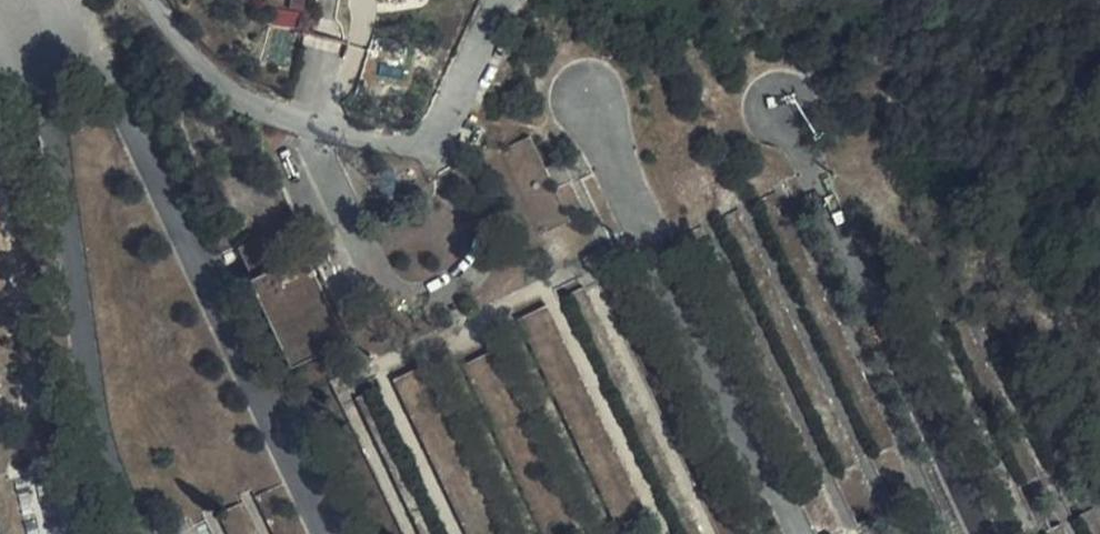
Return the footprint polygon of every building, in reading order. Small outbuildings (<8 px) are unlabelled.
[(559,186),(576,177),(566,153),(549,161),(533,131),(505,148),(547,230),(573,216),(559,186)] [(373,361),(333,272),(308,284),(292,251),(264,265),(280,299),(275,302),(315,388),(373,361)]
